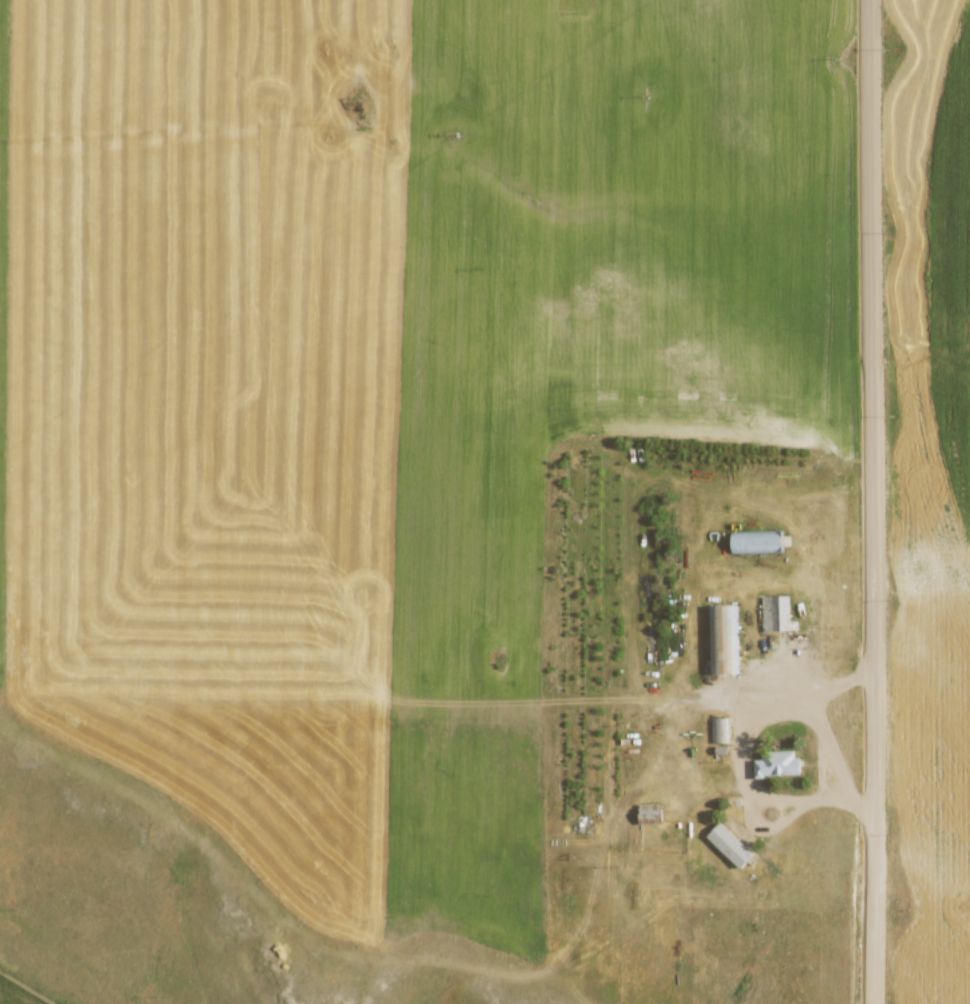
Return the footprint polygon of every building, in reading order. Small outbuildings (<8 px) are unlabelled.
[(784,551),(733,553),(732,530),(783,528),(784,551)] [(790,594),(791,629),(763,629),(762,595),(790,594)] [(709,605),(737,604),(738,672),(710,672),(709,605)] [(711,717),(712,743),(730,743),(729,717),(711,717)] [(802,774),(766,775),(766,778),(756,778),(756,759),(764,759),(763,751),(797,750),(797,757),(802,757),(802,774)] [(663,803),(663,823),(640,823),(639,803),(663,803)] [(708,836),(741,868),(755,854),(723,821),(708,836)]
